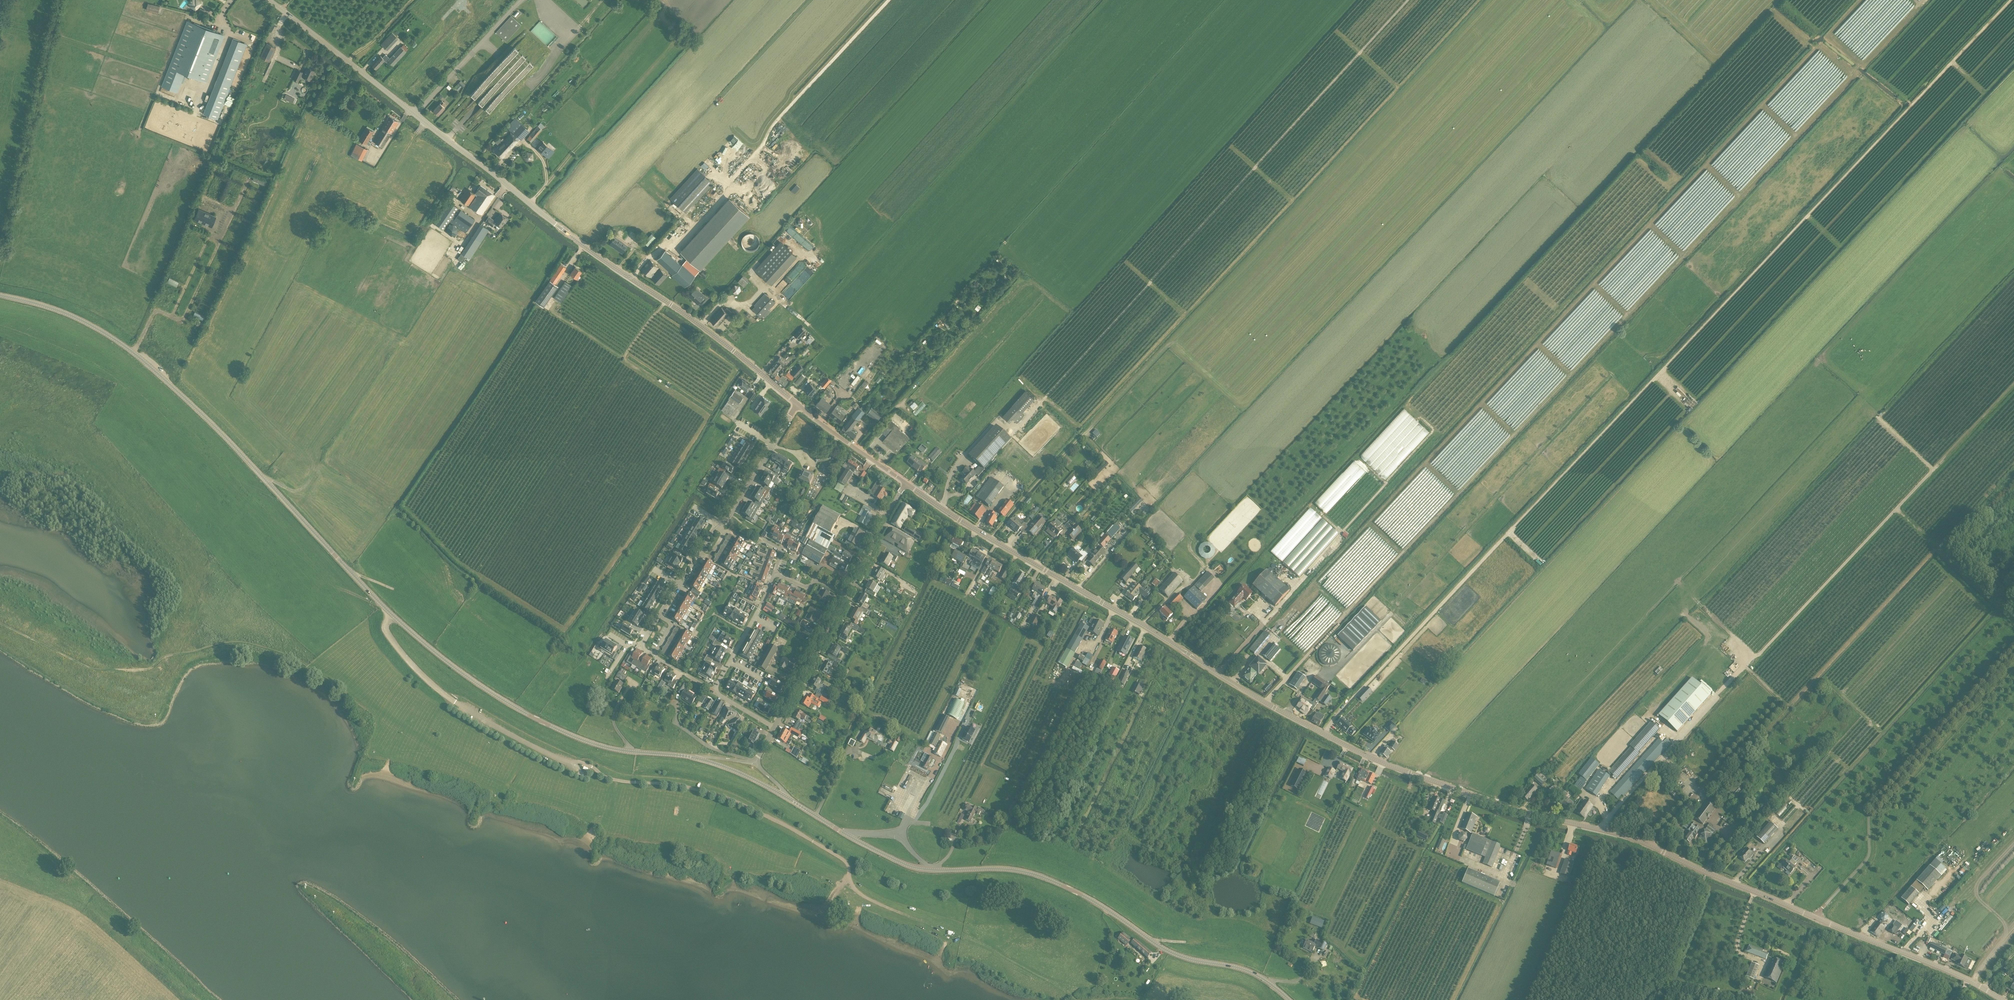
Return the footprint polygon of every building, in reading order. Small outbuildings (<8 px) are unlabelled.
[(203,3),(199,0),(190,0),(187,3),(190,5),(189,6),(196,11),(203,3)] [(147,3),(146,10),(159,12),(160,5),(147,3)] [(506,41),(521,25),(511,16),(496,32),(506,41)] [(189,20),(171,67),(163,87),(178,93),(182,82),(184,83),(187,74),(206,81),(224,34),(189,20)] [(549,47),(558,37),(541,21),(532,29),(534,31),(537,27),(542,32),(538,36),(549,47)] [(387,49),(398,38),(392,32),(381,43),(387,49)] [(234,38),(204,113),(218,118),(247,43),(234,38)] [(270,61),(276,47),(267,43),(261,56),(270,61)] [(386,54),(383,58),(380,55),(372,65),(376,69),(384,60),(387,63),(389,61),(393,65),(406,51),(401,47),(390,58),(386,54)] [(489,112),(533,65),(514,47),(471,95),(475,98),(478,101),(478,102),(482,105),(486,108),(485,108),(489,112)] [(310,80),(316,69),(308,66),(304,73),(302,72),(303,72),(298,70),(294,79),(298,81),(301,75),(303,76),(310,80)] [(160,90),(158,95),(172,101),(174,97),(160,90)] [(443,106),(445,104),(442,101),(434,111),(438,115),(445,107),(443,106)] [(546,101),(540,107),(545,112),(551,106),(546,101)] [(383,147),(398,122),(389,116),(374,141),(383,147)] [(510,131),(510,134),(517,140),(528,129),(515,118),(506,127),(510,131)] [(531,142),(542,129),(538,126),(527,138),(531,142)] [(366,144),(374,132),(366,127),(359,140),(366,144)] [(517,140),(510,134),(503,141),(499,138),(496,142),(499,146),(495,151),(502,158),(518,141),(517,140)] [(546,155),(552,149),(543,141),(538,147),(540,149),(540,150),(546,156),(547,155),(546,155)] [(363,159),(368,148),(356,143),(351,154),(363,159)] [(533,158),(533,157),(533,155),(532,154),(530,153),(529,152),(527,153),(526,154),(525,155),(524,157),(525,158),(525,159),(527,161),(528,161),(530,161),(531,160),(532,160),(533,159),(533,158)] [(686,213),(714,183),(698,169),(671,198),(686,213)] [(254,176),(253,179),(266,185),(267,181),(254,176)] [(795,194),(800,188),(797,184),(791,190),(795,194)] [(481,186),(475,194),(477,195),(470,206),(481,215),(495,195),(481,186)] [(460,200),(468,205),(476,194),(467,189),(460,200)] [(683,253),(701,269),(750,216),(732,200),(683,253)] [(475,219),(461,210),(449,202),(434,224),(443,230),(449,221),(466,232),(475,219)] [(217,216),(199,208),(194,219),(212,227),(217,216)] [(501,227),(507,218),(500,214),(495,221),(488,217),(485,222),(492,226),(493,224),(496,226),(497,225),(501,227)] [(471,259),(489,228),(479,223),(462,253),(471,259)] [(790,225),(785,231),(796,240),(801,235),(790,225)] [(648,245),(656,237),(652,233),(644,242),(648,245)] [(622,253),(627,246),(614,237),(610,244),(622,253)] [(756,270),(771,284),(796,256),(781,243),(756,270)] [(819,266),(824,262),(810,249),(806,254),(819,266)] [(682,265),(669,253),(662,261),(675,273),(672,276),(685,287),(699,272),(687,260),(682,265)] [(658,283),(666,274),(660,269),(655,274),(654,273),(659,268),(650,260),(641,270),(650,277),(651,276),(652,278),(658,283)] [(793,269),(799,273),(806,265),(800,260),(793,269)] [(561,265),(554,275),(559,278),(566,268),(561,265)] [(576,278),(581,271),(575,267),(570,274),(576,278)] [(806,270),(792,283),(797,288),(811,275),(806,270)] [(167,282),(177,286),(179,281),(170,277),(167,282)] [(744,287),(748,282),(742,277),(738,281),(744,287)] [(556,285),(550,280),(547,285),(553,289),(556,285)] [(561,303),(572,286),(565,281),(554,298),(561,303)] [(740,286),(735,285),(732,288),(733,293),(738,294),(741,290),(740,286)] [(702,305),(707,299),(702,294),(701,295),(695,289),(689,296),(694,300),(694,301),(697,304),(699,302),(702,305)] [(771,311),(769,310),(775,303),(765,293),(754,305),(755,306),(752,309),(762,318),(764,316),(765,317),(771,311)] [(722,308),(710,320),(718,326),(729,314),(729,315),(732,312),(727,308),(724,310),(722,308)] [(195,311),(193,315),(203,319),(205,315),(195,311)] [(803,326),(802,328),(801,328),(795,335),(799,339),(807,330),(803,326)] [(780,357),(771,368),(768,372),(774,377),(777,373),(786,362),(780,357)] [(800,364),(791,374),(795,377),(804,367),(800,364)] [(783,381),(785,379),(782,376),(780,377),(777,374),(773,379),(777,383),(780,379),(783,381)] [(802,374),(795,382),(799,385),(805,377),(802,374)] [(827,376),(820,384),(824,388),(831,380),(827,376)] [(788,381),(785,379),(783,381),(780,379),(777,383),(782,388),(788,381)] [(752,386),(743,380),(739,384),(739,383),(738,385),(738,386),(738,387),(741,389),(741,388),(747,392),(752,386)] [(811,396),(816,389),(810,383),(804,390),(811,396)] [(1672,392),(1689,409),(1695,403),(1681,388),(1677,392),(1675,389),(1672,392)] [(745,396),(736,389),(729,399),(722,410),(730,416),(736,408),(735,408),(738,405),(745,396)] [(761,415),(770,402),(763,397),(754,410),(761,415)] [(822,398),(821,398),(816,405),(823,410),(824,409),(826,411),(830,405),(825,401),(825,400),(825,399),(823,397),(822,398)] [(1027,406),(1018,398),(1015,401),(1024,410),(1027,406)] [(850,430),(851,429),(865,412),(859,407),(841,429),(852,438),(856,434),(850,430)] [(842,410),(840,412),(835,408),(830,415),(839,422),(846,412),(842,410)] [(876,421),(881,415),(871,408),(867,413),(876,421)] [(1361,456),(1387,479),(1430,431),(1404,408),(1361,456)] [(1024,415),(1021,413),(1018,409),(1014,413),(1011,417),(1017,422),(1024,415)] [(891,420),(883,429),(887,432),(884,435),(886,436),(883,440),(896,452),(909,437),(903,431),(902,431),(899,429),(900,427),(891,420)] [(969,455),(980,465),(974,472),(978,476),(985,469),(984,469),(1011,439),(996,426),(969,455)] [(798,428),(794,433),(804,439),(804,438),(805,439),(806,436),(807,433),(804,432),(806,430),(801,427),(799,429),(798,428)] [(1096,429),(1092,433),(1096,438),(1100,434),(1096,429)] [(794,433),(791,439),(793,440),(791,442),(797,445),(798,443),(800,444),(802,442),(803,442),(804,440),(803,439),(804,439),(794,433)] [(743,444),(750,448),(752,444),(745,440),(743,444)] [(740,449),(747,453),(750,448),(743,444),(740,449)] [(923,453),(927,449),(922,444),(918,449),(923,453)] [(942,452),(937,448),(929,457),(931,459),(929,462),(931,464),(933,461),(942,452)] [(744,457),(747,453),(740,449),(737,453),(744,457)] [(832,458),(833,458),(833,457),(833,456),(834,456),(834,455),(833,455),(833,452),(834,452),(833,451),(832,451),(831,450),(832,450),(831,449),(831,450),(829,450),(828,450),(826,450),(825,450),(825,451),(823,451),(823,450),(822,450),(822,451),(820,451),(819,451),(817,452),(817,451),(816,451),(817,454),(815,454),(816,460),(817,460),(818,460),(820,459),(820,460),(821,460),(821,459),(823,459),(824,459),(826,459),(827,459),(829,458),(829,459),(830,459),(830,458),(832,458)] [(742,461),(744,457),(737,453),(735,457),(742,461)] [(776,453),(771,459),(776,462),(780,455),(776,453)] [(776,462),(775,463),(780,466),(780,465),(784,458),(780,455),(776,462)] [(922,471),(926,466),(924,463),(922,465),(913,456),(908,463),(917,471),(919,469),(922,471)] [(735,457),(732,462),(739,466),(742,461),(735,457)] [(784,458),(780,465),(784,467),(789,461),(784,458)] [(784,469),(783,470),(788,472),(792,465),(788,462),(789,461),(784,467),(784,469)] [(862,479),(866,474),(863,472),(861,473),(857,471),(857,470),(857,469),(859,467),(850,461),(847,465),(845,463),(843,467),(846,469),(846,470),(853,474),(859,477),(862,479)] [(1090,482),(1109,464),(1106,461),(1087,479),(1090,482)] [(731,474),(735,468),(726,463),(723,469),(721,467),(719,470),(725,473),(726,471),(731,474)] [(1360,465),(1321,508),(1326,513),(1366,470),(1360,465)] [(968,467),(963,472),(965,475),(961,479),(967,484),(976,474),(970,469),(970,470),(968,467)] [(717,479),(725,484),(729,479),(723,475),(725,473),(719,470),(718,472),(720,473),(717,479)] [(810,485),(814,476),(803,471),(803,472),(800,470),(796,479),(799,480),(810,485)] [(853,474),(846,470),(838,482),(845,486),(853,474)] [(767,472),(764,477),(772,483),(774,484),(777,479),(778,479),(779,476),(774,473),(772,475),(767,472)] [(1070,485),(1076,479),(1072,475),(1066,482),(1070,485)] [(762,480),(760,483),(766,486),(764,488),(770,492),(771,489),(769,488),(772,483),(764,477),(763,478),(762,480)] [(977,496),(989,506),(993,502),(985,496),(991,488),(999,494),(1005,487),(992,477),(977,496)] [(717,479),(714,484),(711,483),(710,485),(715,488),(717,486),(722,489),(725,484),(717,479)] [(882,485),(877,482),(870,493),(874,496),(881,501),(884,496),(886,497),(888,493),(886,492),(880,488),(882,485)] [(1070,488),(1073,491),(1079,485),(1075,482),(1070,488)] [(715,488),(710,485),(708,487),(711,489),(707,494),(716,499),(719,494),(714,491),(715,488)] [(757,487),(754,493),(765,499),(768,494),(770,492),(764,488),(763,491),(757,487)] [(754,493),(751,498),(756,501),(755,504),(761,507),(762,505),(762,504),(765,499),(754,493)] [(1133,511),(1143,501),(1140,497),(1137,500),(1129,508),(1133,511)] [(998,512),(1004,517),(1014,505),(1007,500),(998,512)] [(748,503),(745,508),(756,514),(759,509),(761,507),(755,504),(754,506),(748,503)] [(912,517),(915,511),(915,510),(913,509),(913,510),(903,504),(891,524),(900,529),(908,515),(912,517)] [(870,512),(871,509),(864,505),(862,510),(865,511),(859,522),(866,526),(872,515),(868,513),(869,512),(870,512)] [(979,519),(986,510),(978,505),(972,514),(979,519)] [(823,506),(813,524),(830,534),(840,516),(823,506)] [(1315,526),(1322,518),(1309,507),(1284,539),(1285,540),(1282,543),(1282,544),(1281,545),(1284,547),(1286,544),(1289,546),(1285,550),(1288,552),(1289,551),(1290,552),(1293,548),(1295,550),(1315,526)] [(745,508),(742,513),(747,517),(746,519),(751,522),(753,520),(752,520),(756,514),(745,508)] [(995,514),(991,511),(988,518),(989,519),(986,523),(992,526),(997,518),(999,515),(996,513),(995,514)] [(1023,529),(1027,524),(1025,522),(1023,523),(1016,516),(1009,525),(1016,532),(1020,527),(1023,529)] [(1030,527),(1027,524),(1023,529),(1025,532),(1028,529),(1034,535),(1044,523),(1038,518),(1030,527)] [(703,528),(706,524),(698,519),(695,523),(703,528)] [(1048,529),(1056,536),(1060,531),(1062,534),(1070,526),(1067,523),(1064,526),(1057,519),(1048,529)] [(1284,562),(1300,577),(1338,533),(1322,519),(1284,562)] [(695,523),(692,528),(700,533),(702,530),(703,528),(695,523)] [(813,524),(806,537),(828,550),(835,536),(830,534),(813,524)] [(1115,524),(1112,527),(1118,532),(1120,529),(1115,524)] [(782,530),(775,526),(771,534),(773,535),(772,538),(776,541),(781,534),(780,534),(781,533),(782,530)] [(1072,528),(1070,526),(1062,534),(1065,536),(1067,534),(1073,539),(1080,532),(1074,526),(1072,528)] [(922,536),(907,527),(904,531),(920,540),(922,536)] [(692,528),(690,532),(698,537),(699,535),(700,533),(692,528)] [(914,542),(889,528),(883,539),(894,545),(895,543),(898,545),(898,547),(908,553),(914,542)] [(857,546),(864,533),(855,529),(849,540),(847,540),(845,544),(851,547),(853,544),(857,546)] [(1109,530),(1106,533),(1108,534),(1112,538),(1115,535),(1109,530)] [(690,532),(687,536),(695,541),(698,537),(690,532)] [(781,533),(780,534),(781,534),(776,541),(781,544),(783,540),(786,542),(790,534),(788,532),(787,534),(785,533),(784,534),(781,533)] [(787,547),(791,549),(796,541),(798,538),(790,534),(786,542),(788,543),(787,547)] [(1111,540),(1105,535),(1098,543),(1103,548),(1111,540)] [(687,536),(684,541),(692,546),(695,541),(687,536)] [(734,543),(742,547),(745,543),(737,538),(734,543)] [(960,549),(963,542),(954,538),(951,545),(960,549)] [(1211,560),(1217,547),(1204,540),(1197,554),(1211,560)] [(684,541),(681,545),(690,550),(692,546),(684,541)] [(796,541),(791,549),(796,552),(801,544),(796,541)] [(811,541),(807,546),(802,554),(819,564),(824,556),(827,550),(811,541)] [(734,543),(732,547),(739,552),(742,547),(734,543)] [(681,545),(679,550),(687,555),(690,550),(681,545)] [(842,556),(835,552),(836,549),(830,546),(828,551),(830,552),(841,559),(842,558),(850,562),(853,555),(845,551),(842,556)] [(739,552),(732,547),(729,552),(737,556),(739,552)] [(1090,557),(1087,554),(1083,560),(1085,562),(1088,560),(1094,565),(1105,552),(1099,547),(1090,557)] [(672,559),(681,564),(684,559),(679,555),(680,553),(675,549),(673,552),(676,553),(672,559)] [(758,550),(757,552),(774,558),(775,552),(766,549),(765,551),(760,550),(758,550)] [(974,559),(978,552),(973,549),(969,556),(974,559)] [(1083,560),(1087,554),(1085,552),(1081,556),(1074,549),(1069,555),(1076,562),(1080,557),(1083,560)] [(951,558),(963,563),(966,556),(955,550),(951,558)] [(729,552),(727,556),(734,560),(737,556),(729,552)] [(774,558),(757,552),(757,553),(758,555),(763,557),(762,559),(772,563),(774,558)] [(970,567),(970,566),(968,570),(973,573),(976,567),(973,565),(977,560),(982,563),(986,557),(978,552),(974,559),(973,562),(973,561),(971,564),(970,567)] [(896,561),(898,557),(892,553),(891,556),(886,553),(881,562),(888,566),(892,559),(896,561)] [(734,560),(727,556),(724,560),(732,565),(734,560)] [(845,571),(848,564),(841,560),(835,557),(831,563),(837,566),(837,567),(845,571)] [(672,559),(669,564),(667,562),(665,565),(671,568),(672,566),(678,569),(681,564),(672,559)] [(772,563),(762,559),(762,562),(757,560),(754,560),(754,562),(770,568),(771,566),(772,563)] [(989,559),(985,565),(981,572),(984,574),(988,567),(991,569),(987,576),(989,577),(993,570),(997,564),(989,559)] [(732,565),(724,560),(721,565),(729,569),(732,565)] [(703,565),(711,570),(714,565),(706,561),(703,565)] [(770,568),(754,562),(753,564),(755,566),(760,567),(759,570),(768,573),(769,570),(770,570),(770,568)] [(993,570),(989,577),(990,577),(989,578),(992,579),(994,574),(992,573),(993,570),(998,573),(1002,567),(997,564),(993,570)] [(1126,582),(1139,568),(1134,564),(1121,578),(1126,582)] [(1219,575),(1226,570),(1221,564),(1215,569),(1219,575)] [(703,565),(701,569),(709,574),(711,570),(703,565)] [(880,580),(885,571),(878,568),(873,576),(880,580)] [(701,569),(698,574),(706,578),(709,574),(701,569)] [(751,570),(750,572),(766,578),(768,573),(759,570),(758,572),(753,570),(751,570)] [(1004,580),(1008,573),(1003,570),(999,577),(1004,580)] [(1290,590),(1284,585),(1267,570),(1253,585),(1276,606),(1290,590)] [(766,578),(750,572),(749,574),(751,576),(756,578),(755,580),(765,583),(766,578)] [(1013,583),(1016,585),(1013,589),(1012,589),(1009,593),(1017,598),(1020,594),(1015,591),(1024,576),(1019,573),(1013,583)] [(1174,573),(1159,590),(1168,598),(1183,581),(1174,573)] [(698,574),(696,578),(704,583),(706,578),(698,574)] [(696,578),(693,583),(701,587),(704,583),(696,578)] [(1156,579),(1152,584),(1156,587),(1160,582),(1156,579)] [(750,584),(751,585),(749,590),(759,595),(762,590),(758,588),(759,585),(751,581),(750,584)] [(880,587),(877,585),(870,581),(866,588),(867,589),(865,592),(875,597),(877,594),(880,587)] [(663,590),(666,586),(659,582),(656,586),(663,590)] [(701,587),(693,583),(691,587),(693,589),(692,591),(699,596),(701,593),(699,591),(701,587)] [(778,587),(775,586),(772,594),(776,596),(777,593),(781,594),(785,586),(780,583),(778,587)] [(1032,590),(1035,591),(1032,597),(1034,598),(1041,586),(1036,583),(1032,590)] [(1143,589),(1135,583),(1126,595),(1133,601),(1139,593),(1143,589)] [(1238,592),(1239,592),(1229,601),(1234,606),(1244,597),(1247,599),(1253,593),(1244,585),(1238,592)] [(656,586),(653,591),(660,595),(663,590),(656,586)] [(782,595),(781,597),(781,598),(783,599),(787,601),(792,592),(789,591),(790,588),(785,586),(781,594),(782,595)] [(1046,589),(1041,586),(1034,598),(1036,599),(1039,594),(1042,596),(1046,589)] [(1197,610),(1207,599),(1194,587),(1184,597),(1197,610)] [(1143,588),(1143,589),(1139,593),(1146,598),(1150,594),(1148,592),(1151,590),(1148,588),(1146,590),(1143,588)] [(749,590),(746,595),(745,594),(744,597),(751,600),(753,598),(757,600),(759,595),(749,590)] [(653,591),(651,595),(657,599),(660,595),(653,591)] [(687,593),(685,597),(693,602),(695,597),(698,598),(699,596),(692,591),(690,594),(687,593)] [(795,605),(797,602),(801,593),(796,591),(795,594),(792,592),(787,601),(795,605)] [(817,602),(819,604),(820,603),(827,607),(827,606),(828,606),(830,603),(829,602),(829,601),(826,599),(827,598),(829,594),(823,591),(820,596),(819,596),(816,601),(817,601),(817,602)] [(806,596),(801,593),(797,602),(801,604),(799,607),(803,609),(809,596),(807,594),(806,596)] [(867,610),(869,605),(865,603),(868,597),(863,594),(858,602),(863,605),(861,607),(867,610)] [(1172,609),(1183,599),(1178,594),(1167,605),(1172,609)] [(651,595),(648,599),(655,603),(656,601),(657,599),(651,595)] [(1058,609),(1062,601),(1059,599),(1059,600),(1051,596),(1047,603),(1053,606),(1051,610),(1055,612),(1057,609),(1058,609)] [(693,602),(685,597),(682,602),(690,606),(693,602)] [(648,599),(645,604),(652,608),(653,606),(655,603),(648,599)] [(682,602),(680,606),(687,610),(690,606),(682,602)] [(765,607),(772,612),(775,607),(768,603),(765,607)] [(645,604),(642,608),(649,612),(652,608),(645,604)] [(735,607),(729,604),(727,608),(726,610),(724,615),(729,618),(735,607)] [(680,606),(677,610),(685,615),(687,610),(680,606)] [(632,616),(641,621),(644,616),(639,613),(640,611),(635,607),(633,609),(636,611),(632,616)] [(735,607),(729,618),(733,620),(739,610),(735,607)] [(867,610),(861,607),(860,610),(855,607),(850,617),(854,619),(853,622),(857,624),(858,622),(857,621),(862,612),(868,615),(870,612),(867,610)] [(1174,617),(1173,615),(1165,607),(1160,612),(1165,617),(1164,618),(1166,621),(1168,620),(1170,618),(1172,619),(1174,617)] [(1365,607),(1338,636),(1354,650),(1381,622),(1365,607)] [(822,615),(823,613),(817,610),(817,609),(815,608),(814,608),(813,608),(809,614),(808,613),(805,618),(813,622),(815,618),(819,620),(820,618),(821,618),(823,616),(822,615)] [(677,610),(675,615),(682,619),(685,615),(677,610)] [(739,610),(733,620),(738,623),(744,613),(739,610)] [(744,613),(738,623),(743,626),(745,621),(746,622),(747,619),(749,615),(744,613)] [(682,619),(675,615),(672,619),(680,624),(682,619)] [(1036,626),(1040,618),(1035,615),(1031,623),(1036,626)] [(641,621),(632,616),(629,621),(627,620),(625,622),(630,625),(631,626),(632,623),(638,627),(641,622),(641,621)] [(797,623),(792,620),(789,625),(795,629),(799,622),(801,624),(800,624),(806,628),(805,629),(812,633),(814,629),(808,625),(808,624),(803,620),(803,621),(799,619),(797,623)] [(1094,620),(1092,619),(1090,623),(1092,624),(1089,631),(1098,635),(1104,624),(1095,620),(1094,620)] [(625,622),(624,622),(623,624),(625,625),(622,631),(630,636),(634,631),(628,627),(630,625),(625,622)] [(845,626),(841,633),(842,634),(839,637),(846,641),(849,637),(847,636),(852,628),(856,630),(857,627),(849,623),(846,627),(845,626)] [(1081,623),(1075,636),(1065,652),(1064,651),(1057,663),(1067,668),(1082,642),(1089,627),(1081,623)] [(1249,634),(1253,630),(1249,626),(1245,631),(1249,634)] [(1112,643),(1117,633),(1111,629),(1106,639),(1112,643)] [(752,636),(760,641),(764,635),(755,630),(752,636)] [(684,631),(681,635),(689,640),(692,635),(684,631)] [(1266,632),(1251,650),(1258,655),(1272,637),(1266,632)] [(689,640),(681,635),(679,640),(687,644),(689,640)] [(716,640),(714,642),(721,646),(722,643),(729,647),(732,642),(729,640),(729,639),(725,636),(724,638),(721,636),(718,641),(716,640)] [(752,636),(748,643),(757,648),(760,641),(752,636)] [(1133,641),(1125,636),(1117,650),(1120,652),(1121,649),(1126,652),(1133,641)] [(607,652),(612,643),(607,640),(603,645),(601,644),(598,649),(600,651),(601,649),(607,652)] [(679,640),(676,644),(684,648),(687,644),(679,640)] [(721,646),(714,642),(713,645),(715,646),(712,651),(714,653),(714,652),(723,658),(726,652),(719,648),(721,646)] [(607,652),(612,655),(610,657),(613,659),(616,653),(614,652),(617,647),(612,643),(607,652)] [(748,643),(745,649),(753,654),(757,648),(748,643)] [(1270,661),(1280,649),(1273,643),(1263,655),(1270,661)] [(1340,659),(1341,655),(1340,650),(1338,647),(1334,644),(1330,643),(1326,644),(1322,647),(1320,650),(1319,655),(1320,659),(1322,662),(1326,665),(1330,666),(1334,665),(1338,662),(1340,659)] [(676,644),(674,648),(682,653),(684,648),(676,644)] [(759,667),(766,671),(778,649),(771,645),(759,667)] [(830,653),(833,655),(833,656),(829,654),(827,657),(834,661),(839,664),(841,661),(836,658),(836,657),(841,649),(834,645),(830,653)] [(1140,665),(1148,650),(1139,646),(1133,657),(1139,660),(1138,664),(1140,665)] [(682,653),(674,648),(671,653),(679,657),(682,653)] [(632,665),(640,651),(637,649),(633,656),(631,655),(627,662),(632,665)] [(753,654),(745,649),(741,656),(750,660),(753,654)] [(1083,662),(1088,652),(1083,650),(1078,660),(1083,662)] [(643,653),(640,651),(632,665),(637,667),(641,660),(639,659),(643,653)] [(720,663),(723,658),(714,652),(714,653),(711,658),(707,655),(706,658),(712,661),(713,659),(720,663)] [(679,657),(671,653),(669,657),(677,662),(679,657)] [(1082,664),(1087,667),(1093,656),(1088,654),(1082,664)] [(641,660),(637,667),(641,670),(649,656),(646,655),(642,661),(641,660)] [(652,658),(649,656),(641,670),(646,673),(650,666),(648,665),(652,658)] [(795,666),(795,665),(796,663),(785,657),(781,664),(780,667),(785,670),(786,667),(792,670),(793,668),(794,668),(795,666)] [(1259,675),(1267,665),(1258,657),(1249,667),(1250,668),(1243,677),(1244,677),(1244,679),(1245,680),(1246,679),(1250,683),(1251,682),(1252,683),(1253,681),(1253,680),(1258,674),(1259,675)] [(706,662),(703,667),(714,673),(717,668),(710,664),(712,661),(706,658),(704,661),(706,662)] [(1102,671),(1106,662),(1101,659),(1095,672),(1100,675),(1102,671)] [(827,674),(832,665),(825,661),(820,670),(827,674)] [(1074,666),(1079,670),(1082,665),(1077,661),(1074,666)] [(660,678),(665,669),(659,666),(656,671),(652,669),(649,675),(654,677),(655,675),(660,678)] [(714,673),(703,667),(699,675),(706,679),(708,677),(711,679),(714,673)] [(1119,671),(1113,667),(1107,678),(1114,681),(1119,671)] [(1132,671),(1130,677),(1137,680),(1140,674),(1141,674),(1142,672),(1136,669),(1135,672),(1132,671)] [(1119,682),(1124,685),(1127,678),(1126,677),(1128,673),(1124,671),(1125,670),(1119,682)] [(1298,689),(1305,676),(1297,671),(1290,685),(1298,689)] [(617,677),(624,682),(627,676),(620,672),(617,677)] [(673,689),(676,683),(673,681),(676,676),(670,672),(665,681),(669,683),(668,686),(673,689)] [(772,680),(769,685),(781,691),(784,686),(777,682),(778,679),(772,676),(770,679),(772,680)] [(1303,699),(1303,700),(1302,700),(1297,707),(1304,711),(1303,713),(1306,715),(1310,708),(1313,710),(1319,701),(1324,694),(1330,686),(1316,676),(1312,682),(1322,689),(1316,698),(1313,703),(1312,703),(1309,701),(1308,701),(1305,699),(1303,699)] [(814,680),(812,685),(817,688),(816,689),(815,692),(817,694),(829,700),(832,694),(830,693),(825,690),(823,693),(822,692),(823,691),(823,690),(823,689),(823,687),(822,687),(821,686),(824,681),(819,678),(819,680),(816,678),(814,678),(813,680),(814,680)] [(1659,715),(1678,732),(1711,695),(1692,678),(1659,715)] [(727,689),(732,691),(738,681),(733,679),(731,681),(730,681),(728,685),(729,685),(727,689)] [(619,693),(624,684),(617,680),(612,689),(619,693)] [(738,681),(732,691),(736,694),(742,684),(738,681)] [(692,705),(696,697),(686,691),(684,690),(686,686),(683,684),(678,692),(681,694),(681,693),(683,695),(682,698),(682,699),(684,700),(685,699),(687,701),(687,702),(692,705)] [(747,687),(742,684),(736,694),(741,697),(747,687)] [(1137,684),(1133,692),(1139,695),(1144,687),(1137,684)] [(752,690),(747,687),(741,697),(746,700),(752,690)] [(959,697),(962,689),(957,687),(954,694),(959,697)] [(1358,697),(1360,699),(1363,696),(1365,699),(1373,692),(1368,687),(1358,697)] [(767,691),(764,696),(775,703),(778,698),(771,694),(773,691),(767,688),(765,690),(767,691)] [(756,692),(752,690),(746,700),(750,702),(756,692)] [(817,694),(815,697),(809,694),(807,698),(805,697),(801,704),(809,708),(811,704),(819,708),(821,703),(818,701),(819,699),(827,703),(829,700),(817,694)] [(1327,696),(1324,694),(1319,701),(1326,706),(1332,698),(1327,695),(1327,696)] [(704,695),(699,702),(696,707),(699,709),(702,704),(704,702),(706,704),(704,707),(709,711),(714,702),(704,695)] [(765,712),(768,714),(771,709),(764,705),(765,702),(759,699),(758,701),(759,702),(757,708),(760,709),(759,710),(764,713),(765,712)] [(947,714),(957,719),(964,703),(954,699),(947,714)] [(716,700),(711,709),(714,711),(712,714),(717,717),(724,704),(719,701),(719,702),(716,700)] [(730,721),(739,716),(738,713),(729,708),(723,711),(723,717),(730,721)] [(812,719),(806,716),(802,714),(803,714),(797,711),(794,717),(799,720),(800,718),(804,720),(810,723),(812,719)] [(1319,726),(1323,718),(1316,714),(1312,722),(1319,726)] [(943,715),(935,730),(939,733),(947,717),(943,715)] [(739,716),(730,721),(730,729),(737,733),(739,732),(741,729),(741,719),(739,716)] [(1343,717),(1337,723),(1346,732),(1347,731),(1352,736),(1356,732),(1351,727),(1352,726),(1343,717)] [(797,721),(793,729),(800,733),(801,734),(804,735),(806,732),(800,729),(803,724),(797,721)] [(1386,728),(1390,732),(1396,726),(1391,722),(1386,728)] [(1648,726),(1641,733),(1630,746),(1631,747),(1608,773),(1609,774),(1610,773),(1617,779),(1631,764),(1630,763),(1650,741),(1656,733),(1660,729),(1652,722),(1648,726)] [(975,731),(967,727),(961,738),(963,739),(963,740),(967,742),(968,741),(969,742),(975,731)] [(1364,734),(1375,742),(1380,735),(1377,732),(1372,729),(1369,727),(1364,734)] [(783,729),(780,734),(791,740),(793,735),(800,739),(802,736),(807,738),(807,737),(804,735),(801,734),(800,733),(793,729),(791,728),(789,733),(783,729)] [(885,737),(880,735),(881,735),(871,729),(868,734),(865,732),(860,740),(863,743),(867,737),(871,738),(870,739),(877,742),(878,740),(882,742),(885,737)] [(755,745),(760,735),(754,731),(749,742),(755,745)] [(935,747),(940,736),(934,733),(929,744),(935,747)] [(791,740),(780,734),(777,738),(789,745),(792,740),(791,740)] [(893,741),(889,739),(887,743),(891,745),(889,749),(894,751),(898,743),(893,741)] [(1663,743),(1659,739),(1610,793),(1618,799),(1622,795),(1623,796),(1672,743),(1666,739),(1663,743)] [(941,757),(947,744),(939,741),(933,753),(941,757)] [(1386,745),(1380,753),(1387,758),(1392,750),(1394,751),(1398,745),(1393,741),(1389,747),(1386,745)] [(793,748),(792,751),(787,748),(785,751),(790,754),(797,758),(800,752),(793,748)] [(927,769),(933,758),(928,756),(923,767),(927,769)] [(1304,766),(1307,760),(1299,756),(1297,762),(1304,766)] [(1592,759),(1579,774),(1587,781),(1599,765),(1592,759)] [(1346,782),(1350,775),(1353,769),(1340,762),(1337,768),(1345,772),(1341,780),(1346,782)] [(1335,771),(1329,768),(1325,776),(1331,779),(1335,771)] [(1291,786),(1298,789),(1306,773),(1299,769),(1291,786)] [(1361,780),(1365,771),(1361,769),(1357,778),(1358,778),(1357,781),(1360,783),(1361,780)] [(1597,797),(1610,777),(1599,770),(1586,790),(1597,797)] [(1369,773),(1365,771),(1361,780),(1365,782),(1371,785),(1375,776),(1369,773)] [(1541,772),(1540,773),(1534,780),(1542,786),(1549,778),(1541,772)] [(1709,786),(1714,790),(1720,784),(1715,779),(1709,786)] [(1555,784),(1551,789),(1548,791),(1545,788),(1542,791),(1550,799),(1560,788),(1555,784)] [(1726,791),(1736,800),(1742,792),(1733,784),(1726,791)] [(1528,800),(1537,789),(1533,785),(1523,796),(1528,800)] [(1370,786),(1365,796),(1369,797),(1374,788),(1370,786)] [(1568,811),(1574,804),(1565,797),(1568,794),(1565,792),(1560,798),(1563,800),(1559,804),(1563,807),(1568,811)] [(1682,799),(1675,792),(1672,794),(1679,801),(1682,799)] [(1438,805),(1440,800),(1432,797),(1427,809),(1434,812),(1430,822),(1435,824),(1436,822),(1440,813),(1437,812),(1438,809),(1436,808),(1437,805),(1438,805)] [(1440,812),(1444,802),(1440,800),(1438,805),(1437,805),(1436,808),(1438,809),(1437,812),(1440,813),(1436,822),(1443,825),(1447,815),(1440,812)] [(1585,818),(1593,806),(1585,800),(1577,812),(1585,818)] [(1703,825),(1715,809),(1707,803),(1695,819),(1703,825)] [(980,808),(979,810),(977,809),(977,810),(970,807),(970,806),(967,805),(965,810),(969,812),(965,820),(971,822),(975,814),(979,815),(980,812),(983,814),(985,810),(980,808)] [(1777,813),(1780,815),(1787,808),(1785,805),(1777,813)] [(1472,833),(1472,832),(1477,817),(1466,813),(1460,828),(1472,833)] [(1764,844),(1778,829),(1770,823),(1757,838),(1764,844)] [(1700,833),(1698,832),(1700,828),(1694,824),(1689,831),(1691,832),(1685,840),(1690,843),(1694,837),(1696,838),(1700,833)] [(1707,828),(1708,828),(1707,829),(1707,828),(1700,838),(1707,842),(1714,833),(1713,833),(1714,833),(1716,830),(1709,825),(1707,828)] [(1417,836),(1426,841),(1429,835),(1419,830),(1417,836)] [(1466,835),(1462,833),(1458,836),(1458,841),(1463,843),(1467,840),(1466,835)] [(1492,867),(1501,845),(1473,834),(1468,846),(1465,845),(1464,848),(1485,857),(1482,864),(1492,867)] [(1576,854),(1578,847),(1571,844),(1568,851),(1569,851),(1568,855),(1571,856),(1572,852),(1576,854)] [(1751,857),(1754,854),(1747,848),(1740,857),(1745,862),(1751,856),(1751,857)] [(1551,850),(1547,865),(1558,868),(1562,853),(1551,850)] [(1794,866),(1799,861),(1794,856),(1789,863),(1788,862),(1783,867),(1790,874),(1795,868),(1793,866),(1794,865),(1794,866)] [(1937,856),(1911,886),(1901,898),(1909,905),(1924,887),(1928,890),(1940,875),(1935,870),(1942,861),(1937,856)] [(1570,877),(1574,863),(1566,860),(1561,874),(1570,877)] [(1494,896),(1500,882),(1468,869),(1462,883),(1494,896)] [(1888,916),(1885,915),(1881,916),(1881,920),(1879,923),(1877,922),(1870,931),(1878,937),(1885,928),(1881,925),(1883,922),(1884,922),(1887,921),(1888,916)] [(1313,917),(1310,924),(1321,928),(1324,921),(1313,917)] [(1917,924),(1913,931),(1918,934),(1922,928),(1917,924)] [(1889,931),(1892,934),(1893,933),(1895,935),(1898,930),(1896,928),(1897,928),(1893,925),(1889,931)] [(1135,939),(1133,942),(1131,940),(1132,940),(1123,933),(1118,938),(1127,946),(1130,942),(1132,943),(1131,943),(1148,958),(1152,953),(1141,944),(1135,939)] [(1313,944),(1307,941),(1304,948),(1312,952),(1316,945),(1319,947),(1318,948),(1323,951),(1327,944),(1321,941),(1321,942),(1316,939),(1313,944)] [(1952,952),(1933,943),(1930,948),(1945,955),(1950,957),(1952,952)] [(1750,945),(1747,952),(1767,959),(1769,953),(1763,951),(1763,950),(1750,945)] [(1957,964),(1964,967),(1968,959),(1961,955),(1960,956),(1955,954),(1952,960),(1957,962),(1957,964)] [(1777,982),(1785,963),(1773,958),(1764,976),(1777,982)] [(1760,965),(1752,962),(1747,976),(1755,979),(1760,965)]
